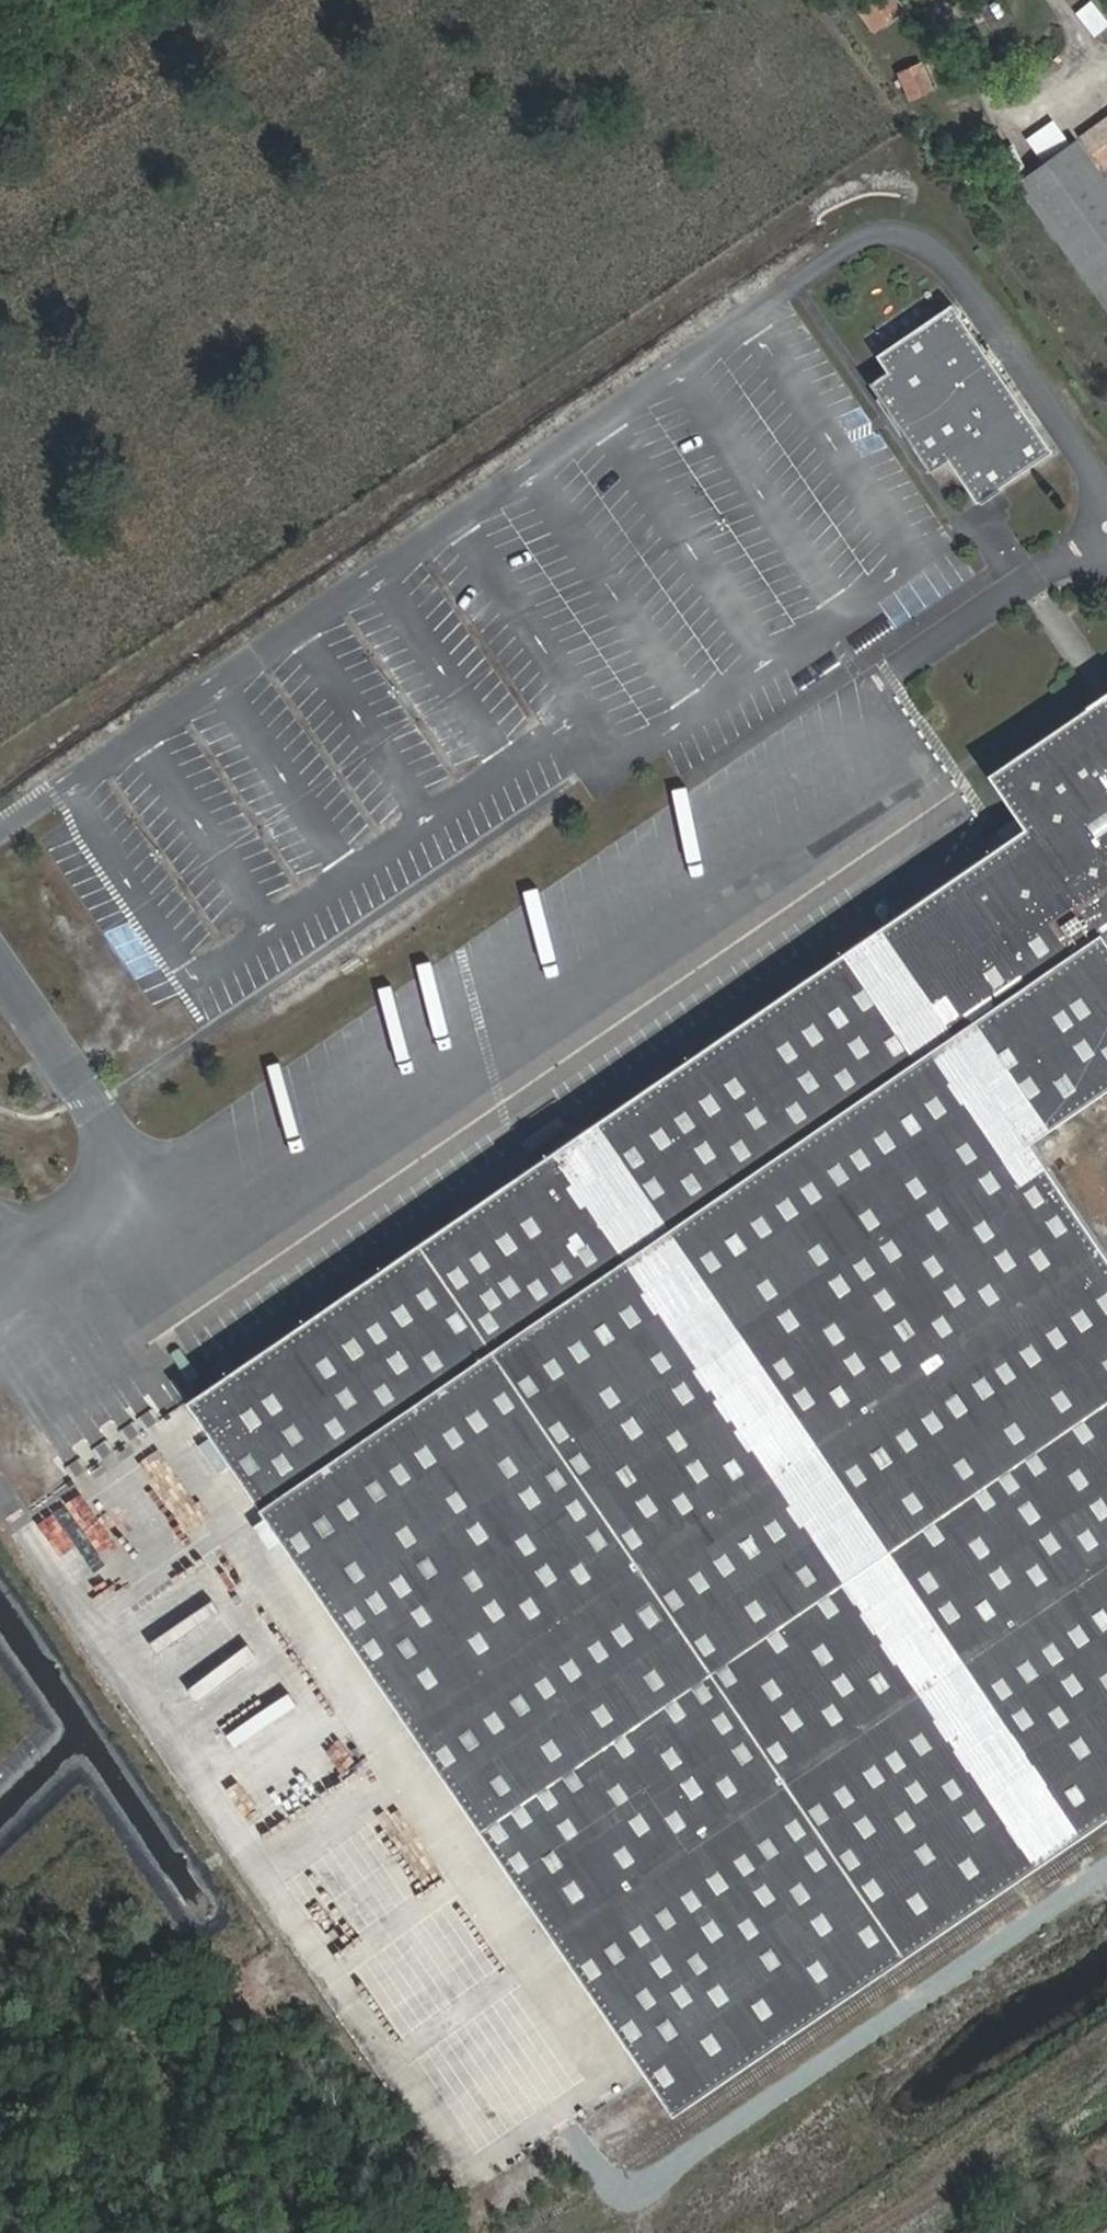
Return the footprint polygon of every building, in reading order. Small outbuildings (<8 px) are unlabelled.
[(886,35),(910,19),(897,0),(862,0),(886,35)] [(932,91),(923,61),(904,66),(913,95),(932,91)] [(1057,118),(1032,136),(1044,154),(1070,136),(1057,118)] [(1079,148),(1100,177),(1106,171),(1106,126),(1079,148)] [(1079,148),(1017,194),(1106,319),(1106,187),(1100,177),(1079,148)] [(1045,458),(942,312),(867,365),(878,379),(860,392),(921,480),(939,467),(971,511),(1045,458)] [(201,1404),(700,2114),(1106,1828),(1106,1208),(1059,1136),(1106,1103),(1106,709),(1009,777),(1047,827),(201,1404)] [(1011,816),(989,830),(999,845),(1021,830),(1011,816)]
